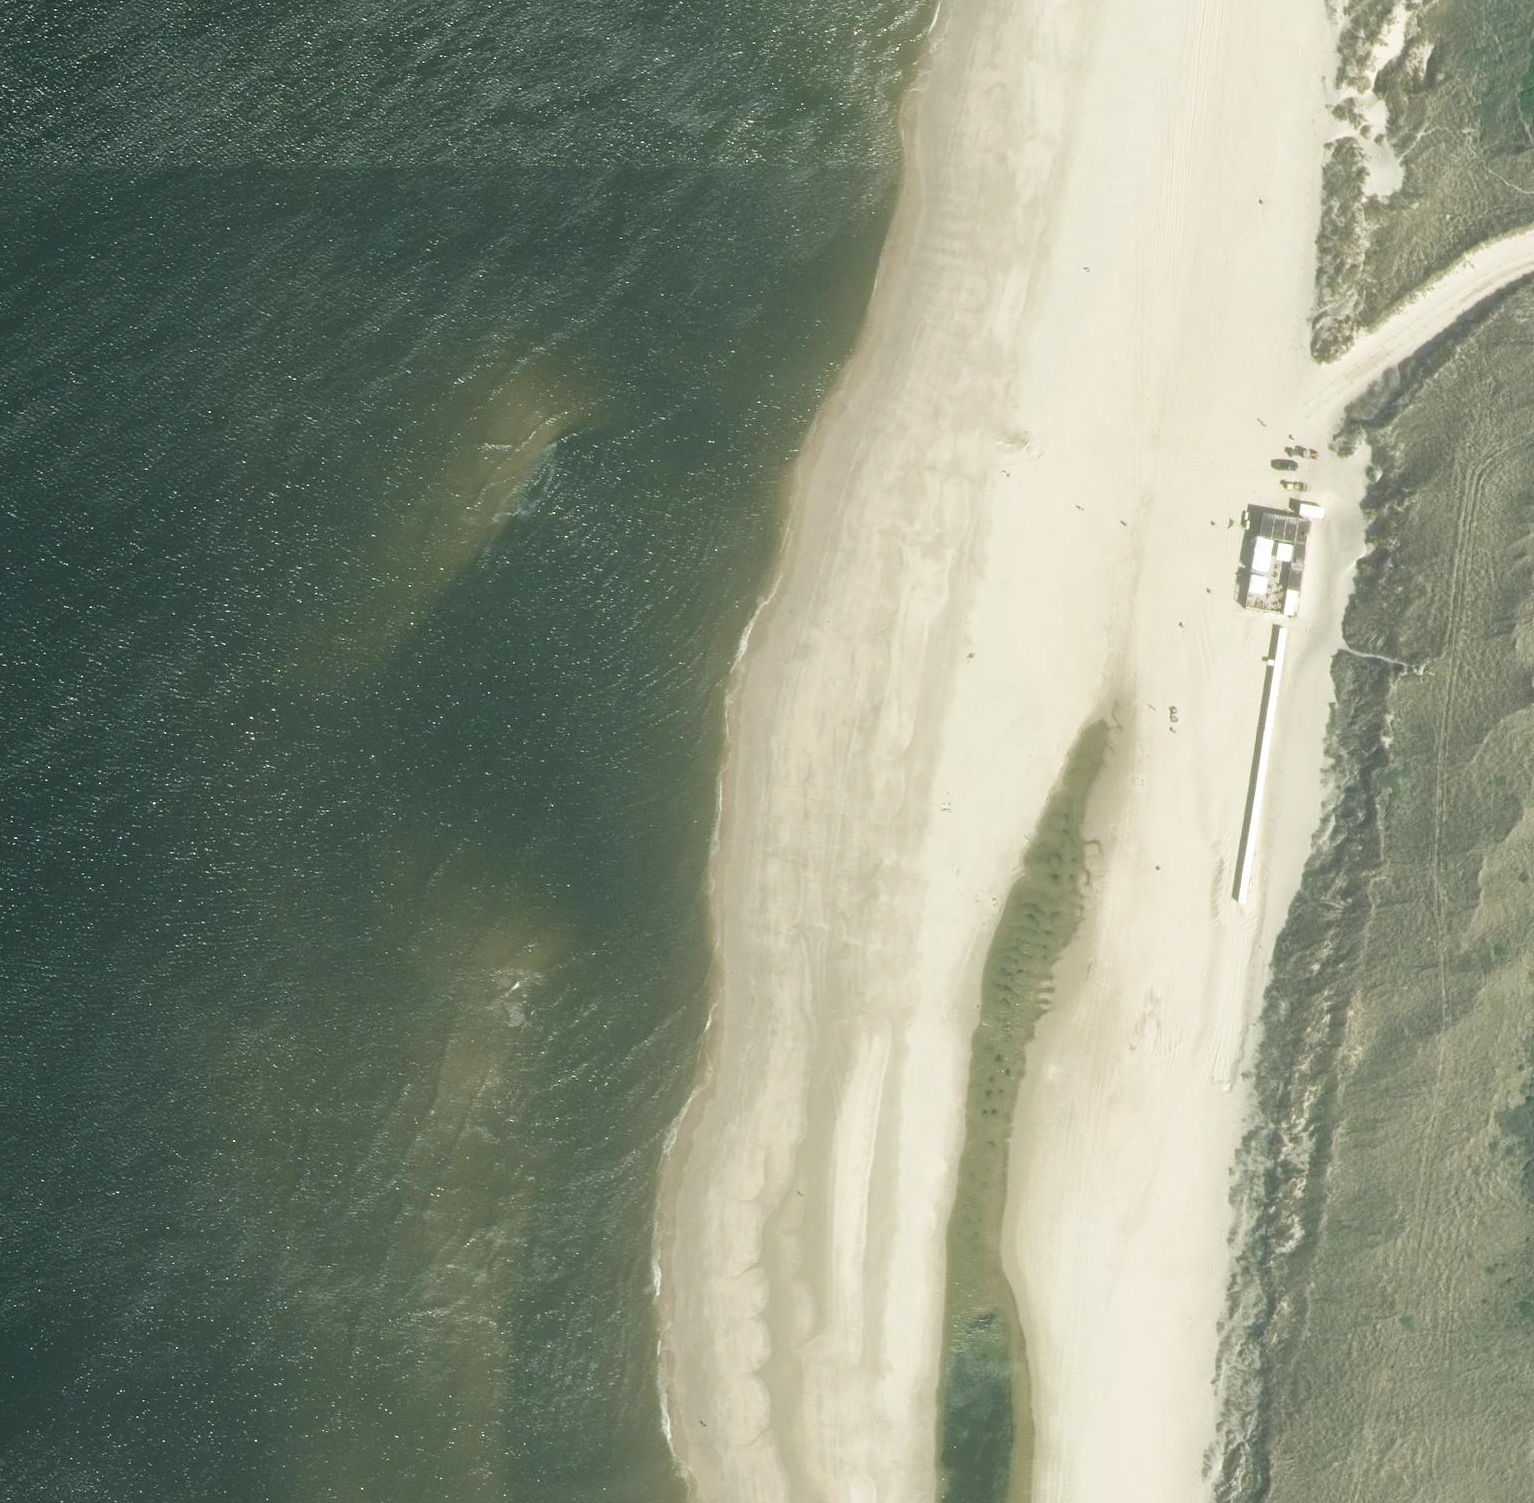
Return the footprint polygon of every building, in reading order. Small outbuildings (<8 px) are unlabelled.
[(1286,590),(1298,592),(1309,522),(1260,514),(1257,538),(1294,544),(1286,590)]
